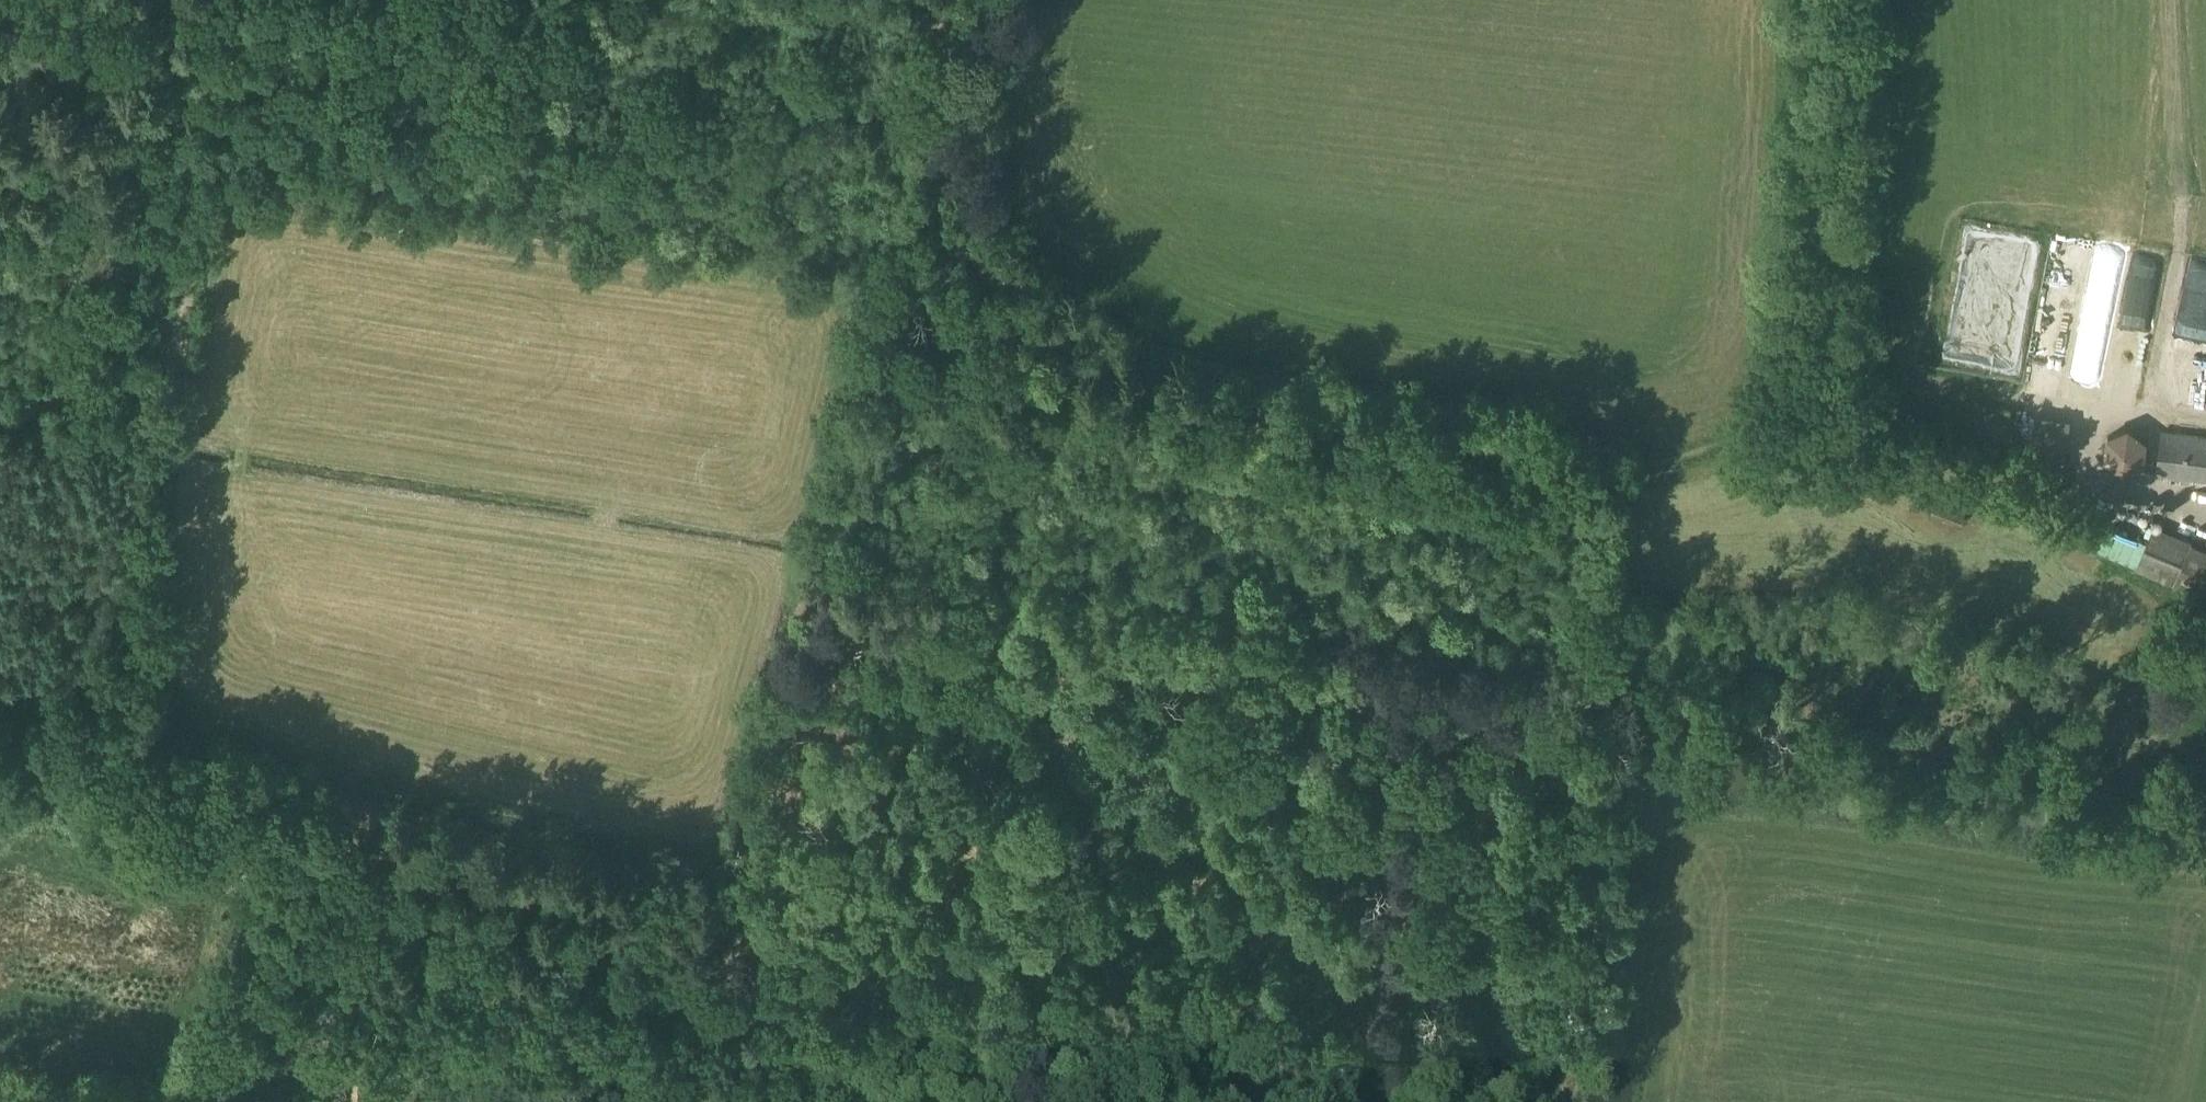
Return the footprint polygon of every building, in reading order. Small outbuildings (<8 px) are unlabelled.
[(2071,422),(2036,417),(2033,440),(2068,444),(2071,422)] [(2148,441),(2129,427),(2106,437),(2104,459),(2124,474),(2145,465),(2148,441)] [(2162,431),(2156,476),(2205,483),(2205,437),(2162,431)] [(1969,504),(1939,493),(1932,514),(1961,525),(1969,504)] [(2205,597),(2205,547),(2156,526),(2138,568),(2205,597)]
